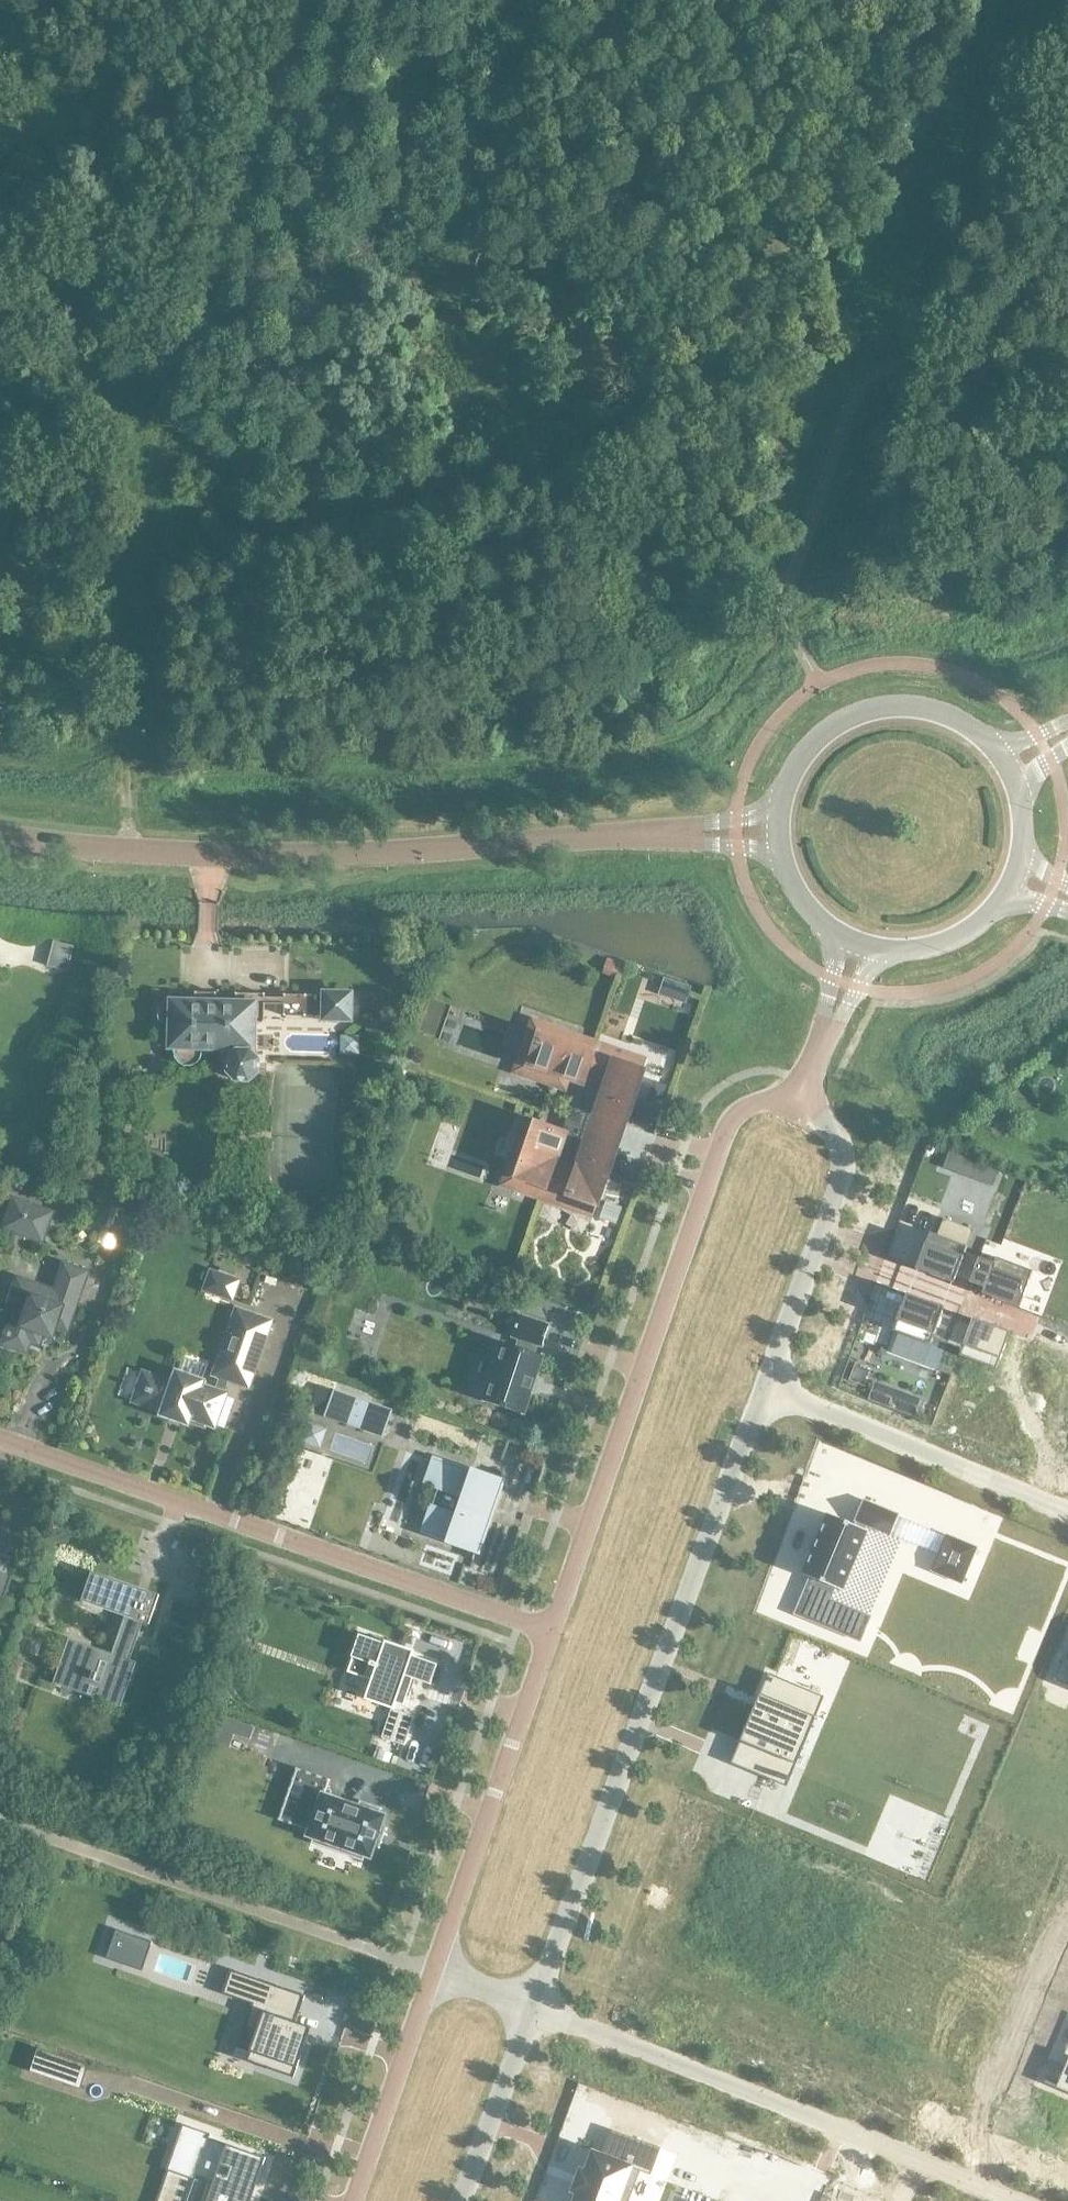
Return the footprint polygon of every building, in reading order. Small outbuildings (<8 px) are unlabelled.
[(1054,344),(1063,369),(1067,367),(1067,339),(1054,344)] [(54,941),(48,964),(66,969),(72,946),(54,941)] [(609,958),(604,971),(616,976),(621,962),(609,958)] [(264,1023),(265,1004),(265,998),(284,999),(284,1016),(285,1016),(286,996),(326,997),(325,1019),(350,1019),(351,995),(326,994),(326,996),(285,994),(284,997),(265,997),(265,994),(236,993),(236,1003),(173,1002),(173,1003),(170,1003),(164,1005),(160,1009),(158,1015),(159,1021),(163,1025),(169,1027),(172,1027),(171,1046),(174,1047),(174,1052),(175,1058),(179,1063),(185,1066),(191,1066),(197,1064),(201,1059),(203,1053),(203,1047),(235,1048),(234,1054),(229,1059),(229,1071),(237,1080),(249,1080),(258,1072),(258,1060),(253,1055),(254,1022),(264,1023)] [(590,1039),(532,1019),(528,1032),(540,1037),(526,1076),(553,1086),(557,1073),(576,1080),(590,1039)] [(621,1050),(590,1039),(576,1080),(606,1090),(597,1115),(625,1124),(643,1072),(616,1062),(621,1050)] [(655,1080),(649,1098),(660,1102),(666,1084),(655,1080)] [(564,1134),(536,1124),(532,1138),(519,1134),(510,1160),(522,1165),(514,1190),(553,1203),(567,1163),(556,1159),(564,1134)] [(616,1152),(588,1142),(579,1167),(567,1163),(553,1203),(593,1217),(616,1152)] [(950,1152),(944,1168),(993,1186),(999,1171),(950,1152)] [(52,1213),(15,1200),(8,1221),(22,1226),(25,1219),(47,1226),(52,1213)] [(114,1209),(108,1226),(119,1230),(125,1213),(114,1209)] [(930,1232),(917,1270),(954,1283),(956,1277),(970,1283),(980,1258),(965,1252),(968,1246),(930,1232)] [(980,1258),(970,1283),(985,1288),(983,1294),(1020,1308),(1033,1271),(996,1257),(994,1263),(980,1258)] [(67,1330),(87,1272),(65,1265),(56,1291),(18,1279),(11,1301),(21,1305),(15,1322),(12,1321),(8,1331),(5,1330),(4,1334),(7,1335),(4,1344),(27,1351),(31,1338),(40,1341),(43,1333),(53,1337),(56,1326),(67,1330)] [(209,1281),(235,1289),(238,1281),(212,1272),(209,1281)] [(908,1294),(894,1331),(931,1345),(933,1339),(947,1344),(957,1319),(942,1314),(945,1308),(908,1294)] [(271,1321),(237,1309),(215,1374),(222,1376),(217,1391),(201,1385),(203,1381),(177,1372),(174,1383),(152,1376),(143,1403),(164,1411),(163,1414),(170,1416),(172,1417),(173,1415),(180,1417),(179,1420),(188,1423),(189,1420),(204,1425),(205,1422),(215,1426),(226,1394),(223,1393),(228,1379),(248,1385),(271,1321)] [(551,1326),(522,1315),(515,1336),(522,1339),(519,1347),(505,1342),(485,1400),(524,1414),(532,1393),(534,1394),(539,1378),(537,1377),(545,1356),(536,1353),(538,1344),(544,1346),(551,1326)] [(957,1319),(947,1344),(962,1349),(960,1356),(997,1369),(1010,1332),(973,1318),(971,1325),(957,1319)] [(951,1375),(954,1368),(940,1363),(938,1370),(951,1375)] [(300,1370),(296,1381),(303,1384),(307,1373),(300,1370)] [(874,1384),(868,1401),(916,1418),(922,1402),(875,1385),(874,1384)] [(321,1388),(315,1405),(327,1410),(334,1392),(321,1388)] [(328,1414),(327,1413),(327,1415),(383,1434),(384,1433),(382,1433),(390,1411),(336,1393),(328,1414)] [(498,1477),(496,1477),(472,1468),(470,1473),(445,1464),(436,1489),(438,1489),(432,1506),(440,1509),(432,1532),(448,1537),(446,1542),(475,1552),(473,1559),(474,1559),(488,1519),(484,1518),(498,1477)] [(811,1577),(796,1614),(860,1641),(871,1616),(830,1599),(835,1587),(843,1590),(868,1530),(864,1529),(866,1525),(891,1535),(899,1515),(863,1500),(855,1520),(858,1521),(856,1525),(828,1514),(803,1574),(811,1577)] [(947,1535),(933,1570),(962,1583),(977,1547),(947,1535)] [(6,1599),(14,1576),(6,1574),(12,1557),(0,1553),(0,1597),(6,1599)] [(139,1587),(92,1571),(82,1601),(125,1616),(113,1653),(69,1638),(54,1683),(55,1683),(58,1675),(100,1690),(98,1696),(96,1695),(95,1697),(121,1706),(137,1661),(130,1659),(143,1622),(150,1624),(160,1595),(149,1591),(146,1598),(137,1594),(139,1587)] [(413,1678),(431,1684),(438,1664),(413,1655),(414,1650),(385,1640),(385,1643),(360,1634),(352,1657),(370,1663),(370,1665),(376,1667),(365,1699),(392,1708),(394,1709),(396,1702),(404,1705),(413,1678)] [(765,1698),(746,1743),(764,1750),(757,1768),(787,1781),(789,1776),(781,1773),(805,1715),(811,1717),(819,1696),(824,1698),(825,1696),(769,1673),(760,1696),(765,1698)] [(392,1708),(382,1736),(404,1744),(414,1716),(394,1709),(392,1708)] [(225,1720),(217,1745),(230,1749),(238,1725),(225,1720)] [(283,1808),(282,1810),(280,1818),(279,1818),(279,1820),(281,1820),(289,1823),(291,1824),(300,1827),(302,1828),(302,1827),(310,1830),(308,1835),(328,1842),(327,1845),(328,1845),(329,1845),(349,1852),(350,1852),(351,1850),(371,1857),(385,1815),(325,1794),(330,1779),(297,1768),(289,1790),(287,1798),(286,1798),(286,1800),(283,1808)] [(116,1929),(108,1953),(125,1959),(133,1935),(116,1929)] [(231,1969),(223,1993),(252,2004),(244,2028),(256,2033),(246,2061),(294,2077),(308,2038),(292,2033),(305,1995),(231,1969)] [(1057,2087),(1067,2092),(1067,2060),(1057,2087)] [(174,2172),(197,2180),(189,2200),(243,2200),(246,2192),(245,2192),(248,2182),(231,2175),(239,2150),(209,2140),(211,2133),(183,2123),(174,2148),(181,2151),(174,2172)] [(631,2167),(651,2174),(661,2147),(612,2129),(602,2154),(594,2151),(586,2171),(581,2169),(574,2190),(579,2192),(575,2200),(619,2200),(631,2167)]
